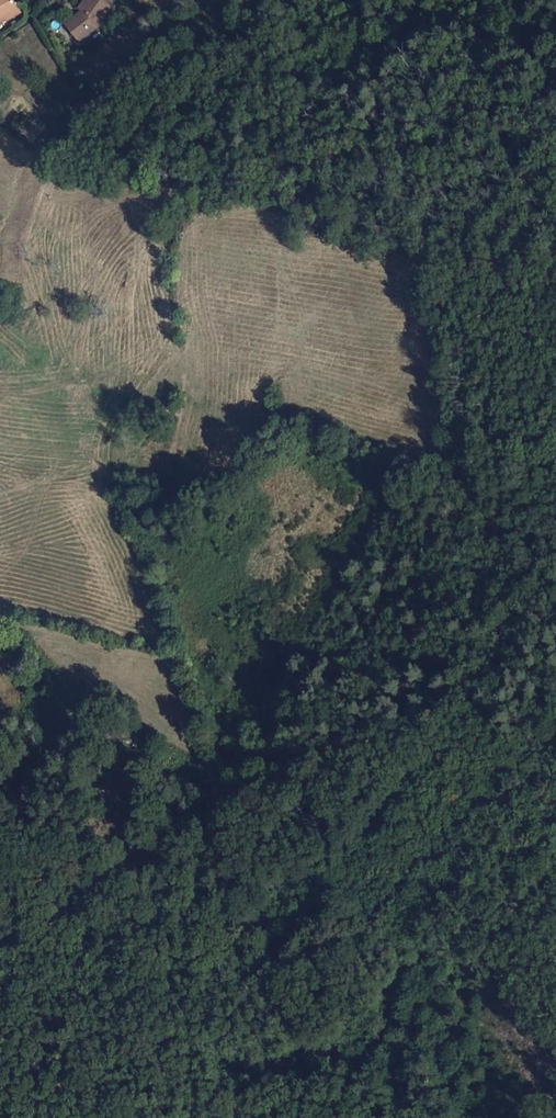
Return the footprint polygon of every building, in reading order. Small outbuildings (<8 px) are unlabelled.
[(19,12),(12,0),(0,0),(0,23),(19,12)] [(66,28),(80,44),(98,29),(113,10),(100,0),(88,0),(79,11),(85,16),(81,20),(78,18),(66,28)]
